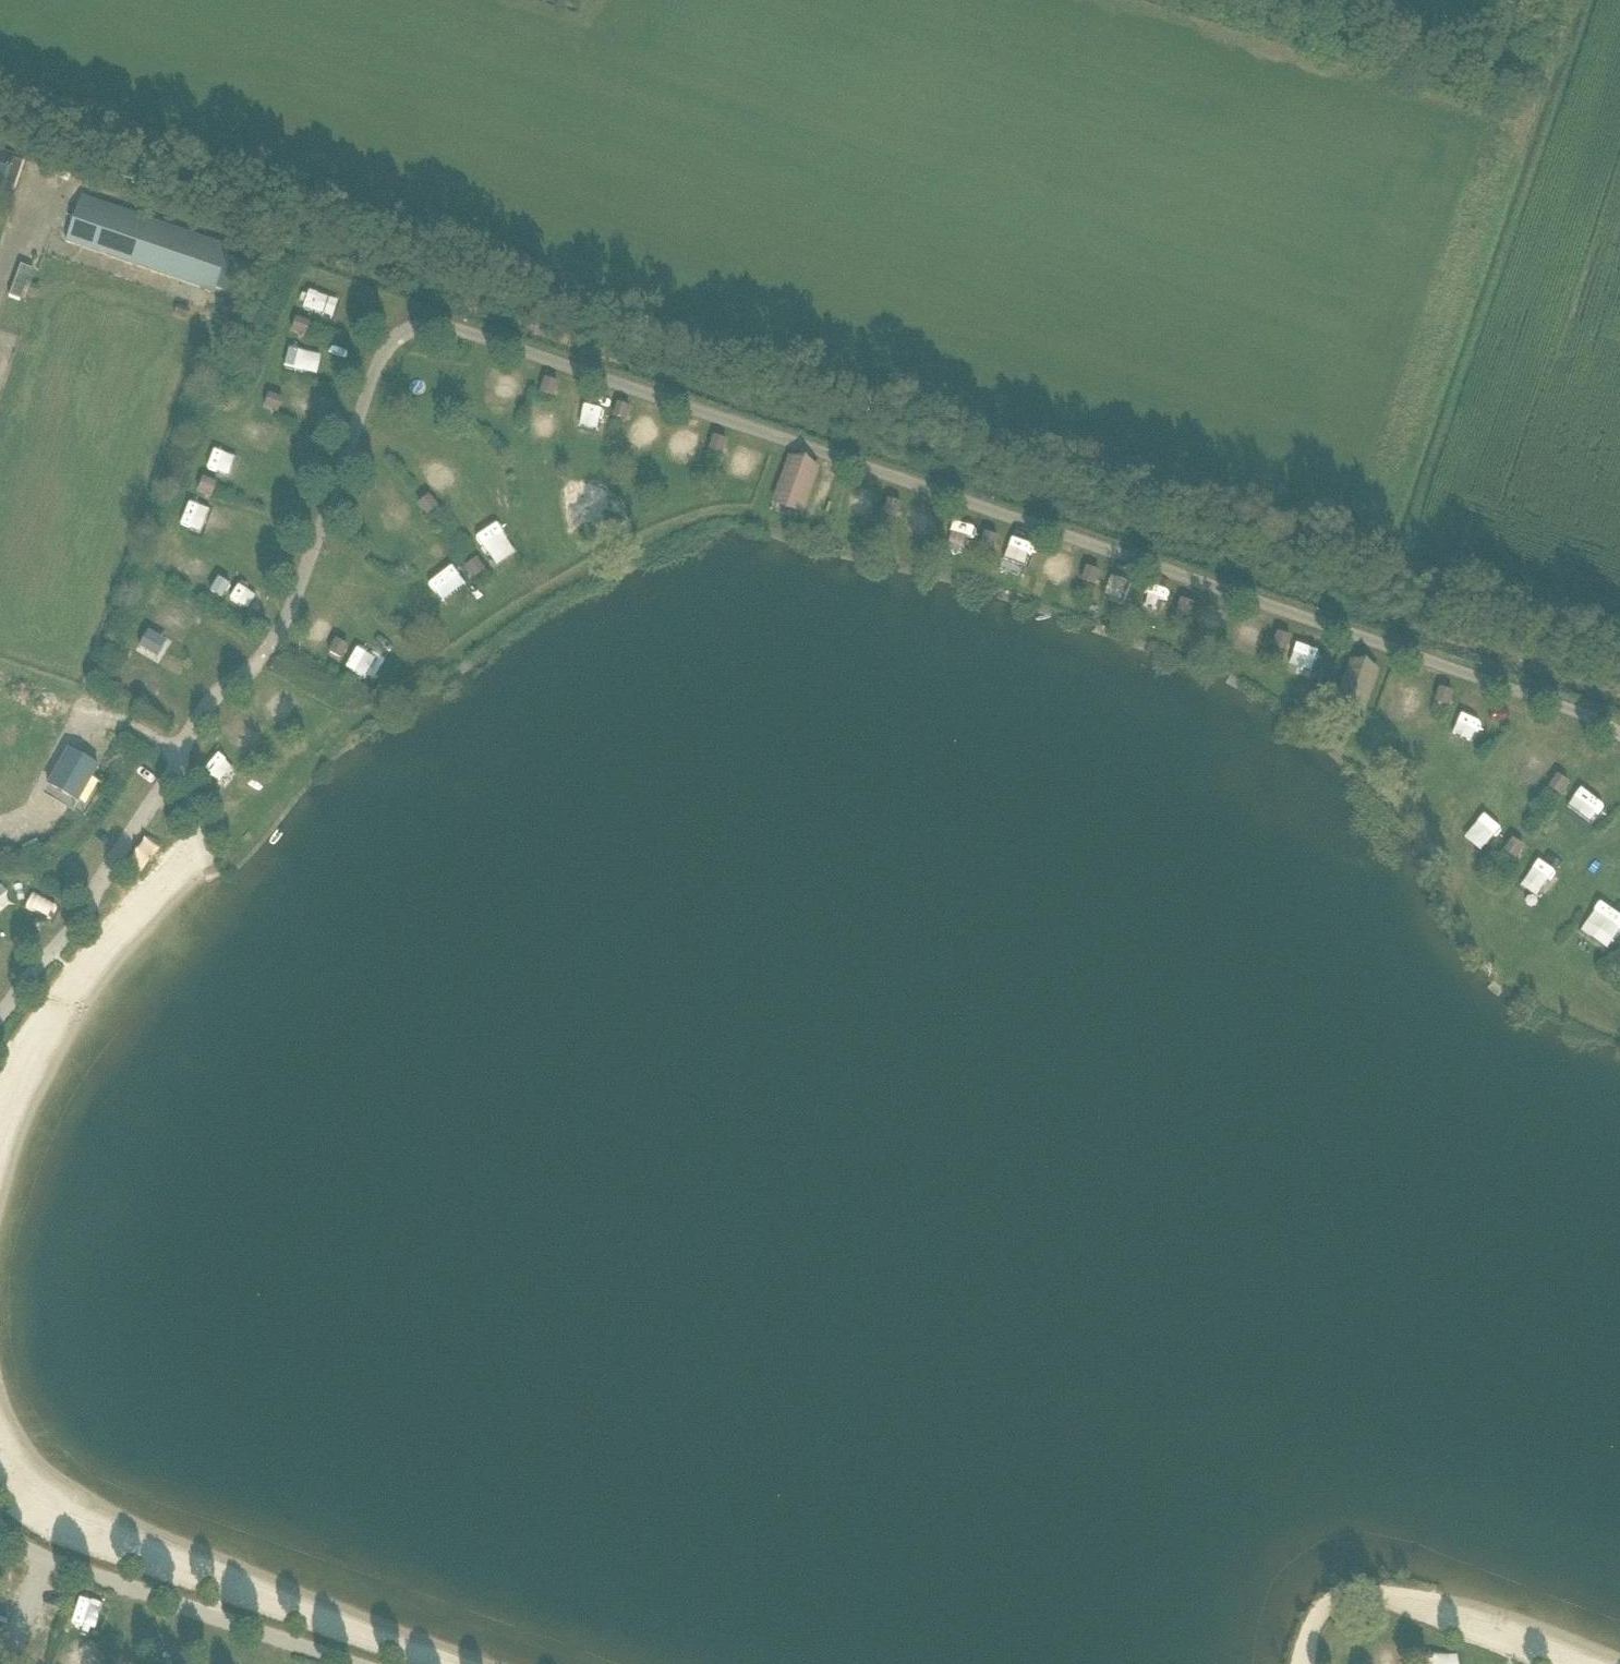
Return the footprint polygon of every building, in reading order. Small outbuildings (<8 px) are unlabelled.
[(5,189),(15,158),(0,153),(0,187),(5,189)] [(66,242),(214,293),(228,253),(80,202),(66,242)] [(20,301),(32,270),(16,264),(4,295),(20,301)] [(298,305),(330,315),(336,297),(304,287),(298,305)] [(296,318),(292,330),(305,334),(309,323),(296,318)] [(286,360),(311,368),(318,345),(294,338),(286,360)] [(544,379),(540,391),(553,395),(557,383),(544,379)] [(269,395),(265,406),(278,410),(282,399),(269,395)] [(617,404),(613,416),(625,420),(630,408),(617,404)] [(713,439),(709,451),(721,456),(726,443),(713,439)] [(237,481),(245,458),(213,447),(205,471),(237,481)] [(764,504),(796,517),(816,467),(784,454),(764,504)] [(216,484),(203,479),(199,490),(212,495),(216,484)] [(849,479),(839,505),(863,514),(873,488),(849,479)] [(429,496),(418,504),(427,515),(437,507),(429,496)] [(888,500),(883,513),(896,517),(900,505),(888,500)] [(918,529),(921,515),(908,512),(904,526),(918,529)] [(942,542),(972,549),(978,527),(947,520),(942,542)] [(489,567),(508,553),(485,523),(466,538),(489,567)] [(985,534),(980,547),(992,551),(997,538),(985,534)] [(1020,568),(1023,545),(999,542),(996,564),(1020,568)] [(1034,571),(1065,578),(1069,557),(1039,550),(1034,571)] [(477,559),(466,567),(474,578),(485,570),(477,559)] [(416,578),(427,606),(451,597),(445,580),(460,574),(456,563),(416,578)] [(1087,567),(1082,581),(1093,586),(1098,572),(1087,567)] [(1094,600),(1115,605),(1123,573),(1102,568),(1094,600)] [(217,579),(211,590),(222,597),(229,586),(217,579)] [(471,607),(481,594),(467,583),(457,596),(471,607)] [(262,624),(267,613),(235,596),(229,607),(262,624)] [(1181,601),(1177,614),(1188,618),(1193,605),(1181,601)] [(1201,603),(1196,620),(1213,624),(1217,608),(1201,603)] [(149,632),(140,647),(152,655),(155,650),(160,653),(163,648),(158,645),(161,640),(149,632)] [(1278,634),(1273,647),(1285,651),(1290,638),(1278,634)] [(1294,634),(1283,666),(1306,674),(1317,642),(1294,634)] [(335,640),(329,651),(341,657),(347,646),(335,640)] [(349,649),(348,669),(386,671),(387,650),(349,649)] [(1336,708),(1366,712),(1371,664),(1341,661),(1336,708)] [(1439,689),(1435,701),(1447,706),(1451,693),(1439,689)] [(1471,734),(1480,701),(1461,696),(1453,729),(1471,734)] [(67,750),(48,783),(68,795),(79,801),(98,768),(83,759),(67,750)] [(216,757),(202,775),(218,788),(233,769),(216,757)] [(1564,790),(1577,799),(1588,784),(1576,775),(1564,790)] [(1557,776),(1549,787),(1560,794),(1567,783),(1557,776)] [(1487,843),(1502,830),(1484,810),(1469,824),(1487,843)] [(1512,840),(1505,851),(1516,858),(1523,848),(1512,840)] [(1534,844),(1521,863),(1546,881),(1559,862),(1534,844)] [(33,888),(21,911),(47,925),(59,901),(33,888)] [(1591,905),(1572,935),(1601,953),(1619,923),(1591,905)] [(68,1626),(88,1631),(94,1611),(73,1606),(68,1626)] [(63,1647),(66,1663),(85,1663),(81,1644),(63,1647)]
